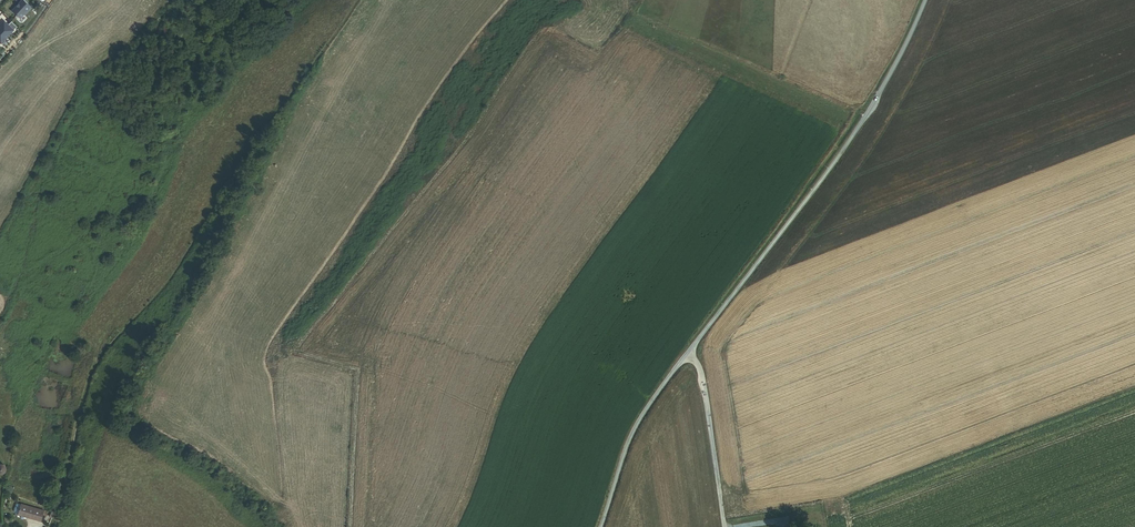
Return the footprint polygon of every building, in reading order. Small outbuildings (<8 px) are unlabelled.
[(31,7),(24,0),(22,0),(12,11),(20,17),(22,17),(31,7)] [(17,27),(12,22),(9,25),(6,21),(4,21),(0,25),(0,42),(1,44),(17,27)] [(15,512),(18,513),(27,516),(27,517),(41,521),(44,510),(21,504),(17,503),(16,504),(14,511),(15,512)]
